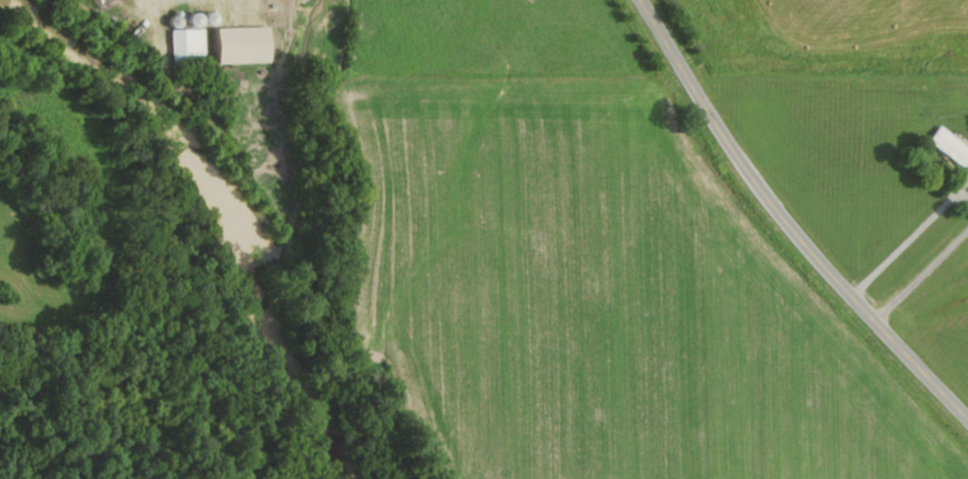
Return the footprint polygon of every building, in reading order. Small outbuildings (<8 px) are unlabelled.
[(203,64),(203,28),(171,28),(171,64),(203,64)] [(935,126),(926,142),(967,167),(967,146),(935,126)]
